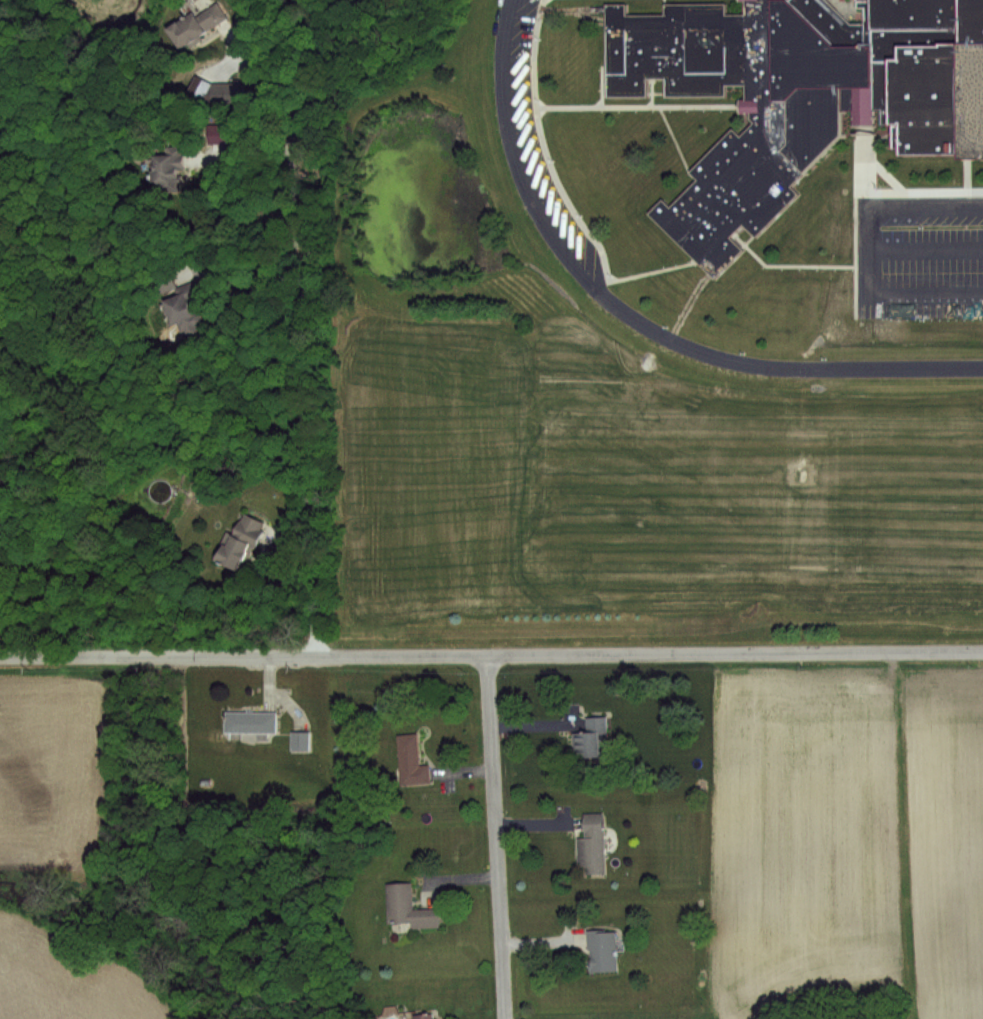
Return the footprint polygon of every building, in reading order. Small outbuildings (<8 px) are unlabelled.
[(857,3),(863,3),(864,16),(850,17),(833,0),(745,0),(745,7),(726,8),(727,0),(666,0),(666,8),(626,8),(627,0),(607,0),(607,67),(607,93),(650,92),(649,73),(652,73),(666,72),(666,89),(666,90),(728,91),(728,79),(748,79),(747,93),(739,94),(739,102),(740,107),(751,106),(750,112),(755,116),(743,128),(734,122),(690,167),(700,173),(673,199),(664,192),(650,207),(697,254),(717,275),(744,244),(732,231),(743,219),(755,231),(757,233),(799,189),(791,181),(842,128),(843,105),(852,105),(852,120),(863,119),(874,119),(875,105),(891,103),(889,118),(893,118),(893,128),(893,142),(893,144),(902,144),(902,151),(958,151),(982,150),(982,0),(857,0),(857,3)] [(219,4),(227,17),(208,31),(210,33),(185,51),(170,30),(195,12),(200,18),(219,4)] [(215,83),(242,83),(242,103),(214,103),(215,83)] [(174,147),(186,147),(186,168),(181,168),(181,191),(159,192),(159,156),(174,156),(174,147)] [(186,273),(190,279),(197,274),(193,268),(186,273)] [(158,277),(173,271),(178,287),(163,292),(158,277)] [(185,286),(196,281),(203,298),(191,303),(197,317),(203,315),(207,324),(200,327),(203,335),(187,341),(181,326),(177,327),(167,303),(188,294),(185,286)] [(247,515),(264,522),(260,530),(263,532),(258,544),(254,542),(241,571),(219,561),(227,545),(230,547),(240,526),(242,526),(247,515)] [(228,710),(277,711),(277,731),(228,731),(228,710)] [(588,716),(607,715),(610,754),(575,756),(573,731),(589,730),(588,716)] [(292,730),(309,730),(309,750),(292,749),(292,730)] [(398,734),(419,732),(421,757),(429,756),(431,781),(402,783),(398,734)] [(586,812),(605,812),(607,873),(587,874),(586,865),(580,865),(579,836),(587,836),(586,812)] [(387,882),(413,881),(415,908),(441,907),(442,927),(415,928),(414,922),(389,924),(387,882)] [(589,929),(600,928),(601,931),(616,930),(619,970),(593,972),(592,959),(594,958),(594,949),(590,949),(589,929)]
